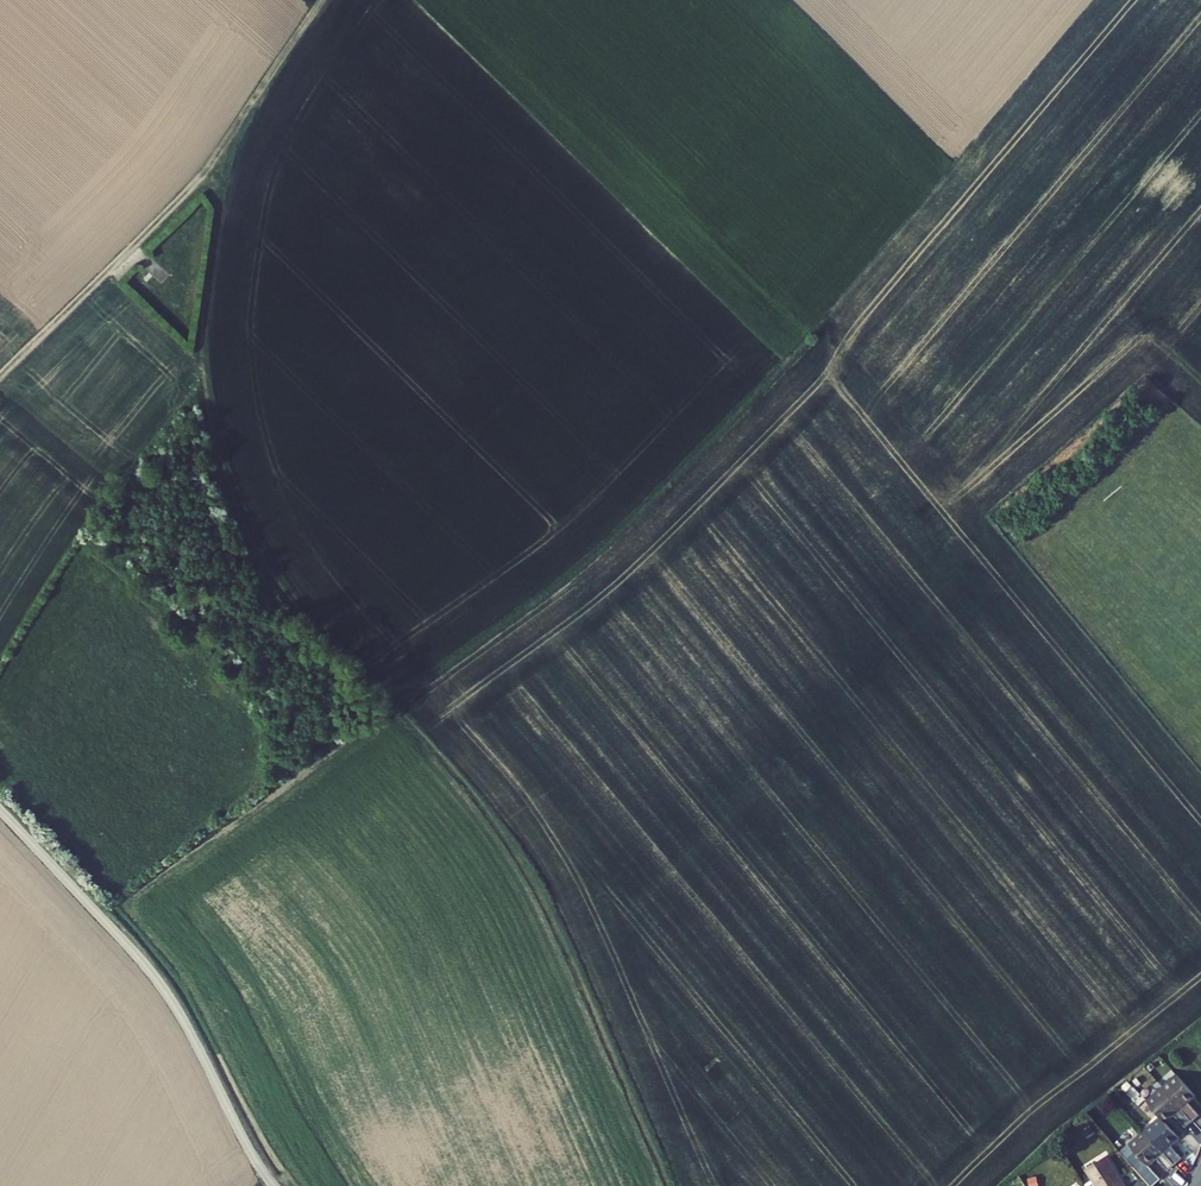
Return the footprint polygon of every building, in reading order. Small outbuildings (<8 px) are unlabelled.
[(1161,1091),(1190,1122),(1197,1116),(1185,1104),(1183,1101),(1191,1094),(1174,1075),(1166,1083),(1168,1085),(1161,1091)] [(1190,1122),(1161,1091),(1154,1097),(1153,1095),(1144,1103),(1157,1118),(1160,1122),(1169,1113),(1172,1116),(1183,1128),(1190,1122)] [(1193,1097),(1191,1094),(1183,1101),(1185,1104),(1193,1097)] [(1172,1116),(1169,1113),(1160,1122),(1163,1125),(1172,1116)] [(1144,1134),(1173,1166),(1179,1159),(1168,1147),(1166,1144),(1174,1137),(1163,1125),(1160,1122),(1157,1118),(1149,1126),(1151,1128),(1144,1134)] [(1166,1172),(1173,1166),(1144,1134),(1137,1140),(1135,1138),(1118,1153),(1131,1168),(1140,1160),(1144,1164),(1152,1156),(1155,1159),(1166,1172)] [(1176,1140),(1174,1137),(1166,1144),(1168,1147),(1176,1140)] [(1155,1159),(1152,1156),(1144,1164),(1146,1167),(1155,1159)] [(1104,1157),(1083,1171),(1089,1181),(1083,1185),(1122,1185),(1104,1157)]
